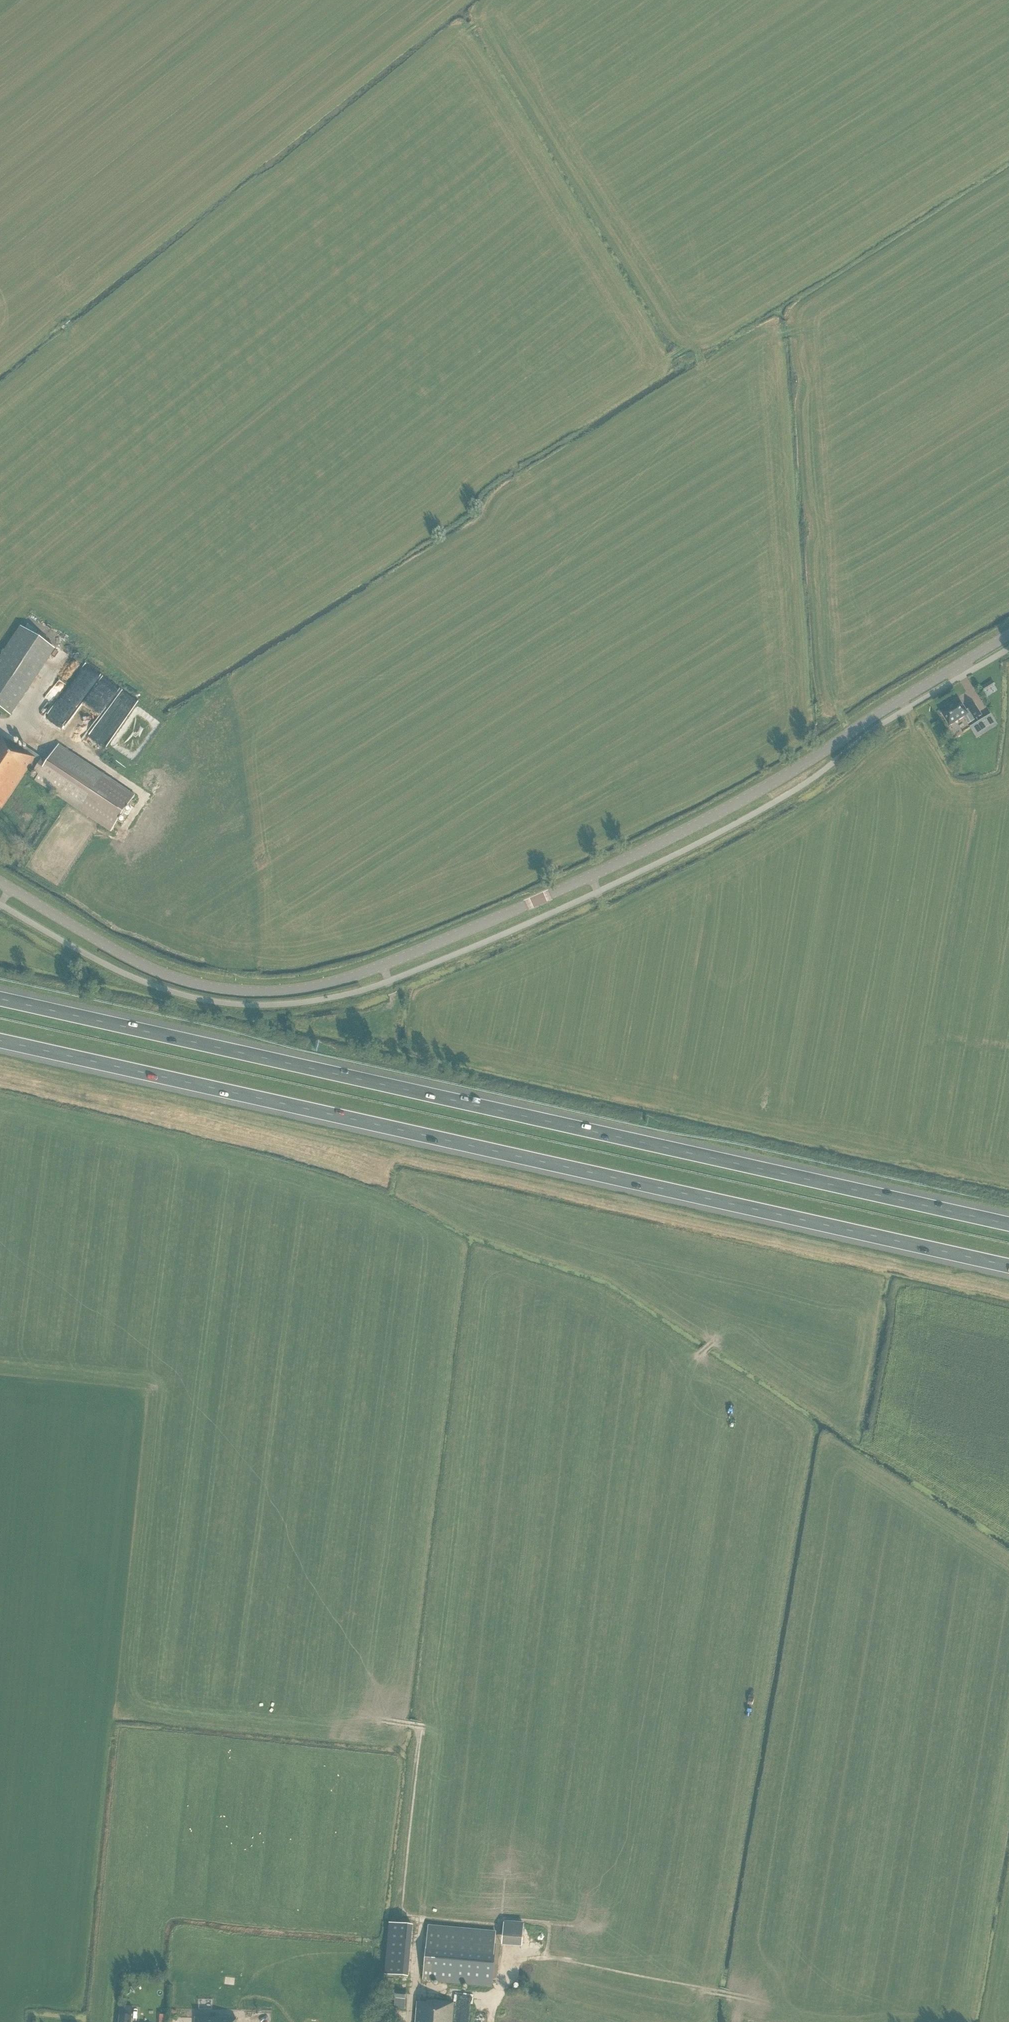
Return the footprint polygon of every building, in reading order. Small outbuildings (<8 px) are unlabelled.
[(21,627),(0,658),(0,710),(10,716),(54,649),(21,627)] [(975,706),(966,711),(960,701),(940,713),(949,726),(963,717),(968,724),(981,716),(975,706)] [(990,715),(976,724),(983,734),(997,725),(990,715)] [(48,762),(27,748),(25,751),(9,740),(8,742),(0,737),(0,811),(28,769),(39,776),(35,781),(111,832),(134,796),(59,746),(48,762)] [(503,1921),(501,1946),(521,1947),(523,1923),(503,1921)] [(390,1923),(385,1975),(407,1977),(412,1925),(390,1923)] [(496,1931),(428,1925),(422,1980),(491,1986),(494,1956),(493,1956),(496,1931)] [(395,1992),(394,2008),(404,2009),(406,1993),(395,1992)] [(454,2003),(427,2000),(426,2002),(417,2002),(415,2021),(452,2021),(454,2003)] [(132,2006),(120,2005),(119,2015),(118,2021),(131,2021),(131,2016),(132,2006)]
